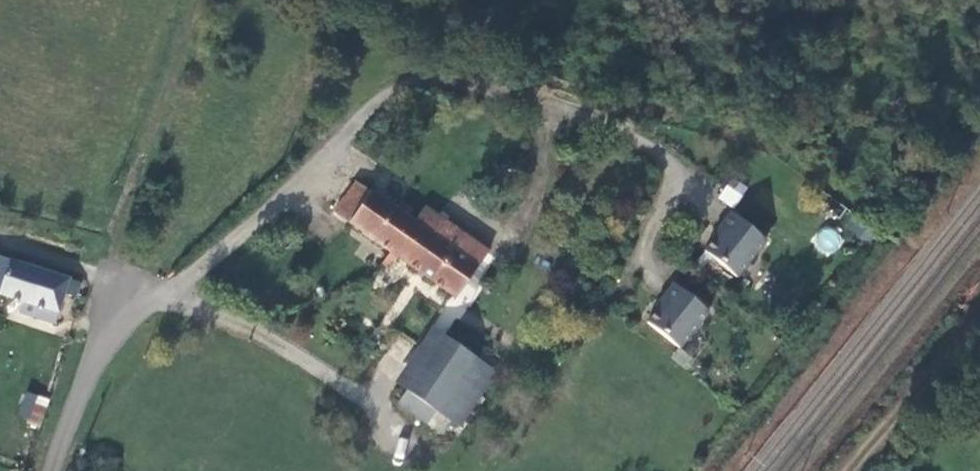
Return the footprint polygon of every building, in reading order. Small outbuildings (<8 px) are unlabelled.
[(730,176),(717,199),(734,208),(747,186),(730,176)] [(334,213),(353,226),(391,252),(456,298),(488,253),(442,221),(432,234),(415,222),(356,181),(334,213)] [(432,234),(442,221),(424,209),(415,222),(432,234)] [(705,251),(737,277),(766,240),(731,212),(720,227),(723,228),(705,251)] [(811,242),(828,257),(844,239),(826,224),(811,242)] [(75,298),(79,283),(68,279),(11,261),(0,258),(0,294),(22,302),(19,313),(54,324),(64,294),(75,298)] [(679,348),(708,312),(674,284),(662,298),(665,300),(647,322),(679,348)] [(445,336),(399,404),(441,432),(450,420),(459,426),(496,372),(445,336)] [(27,423),(40,428),(48,402),(36,398),(27,423)]
